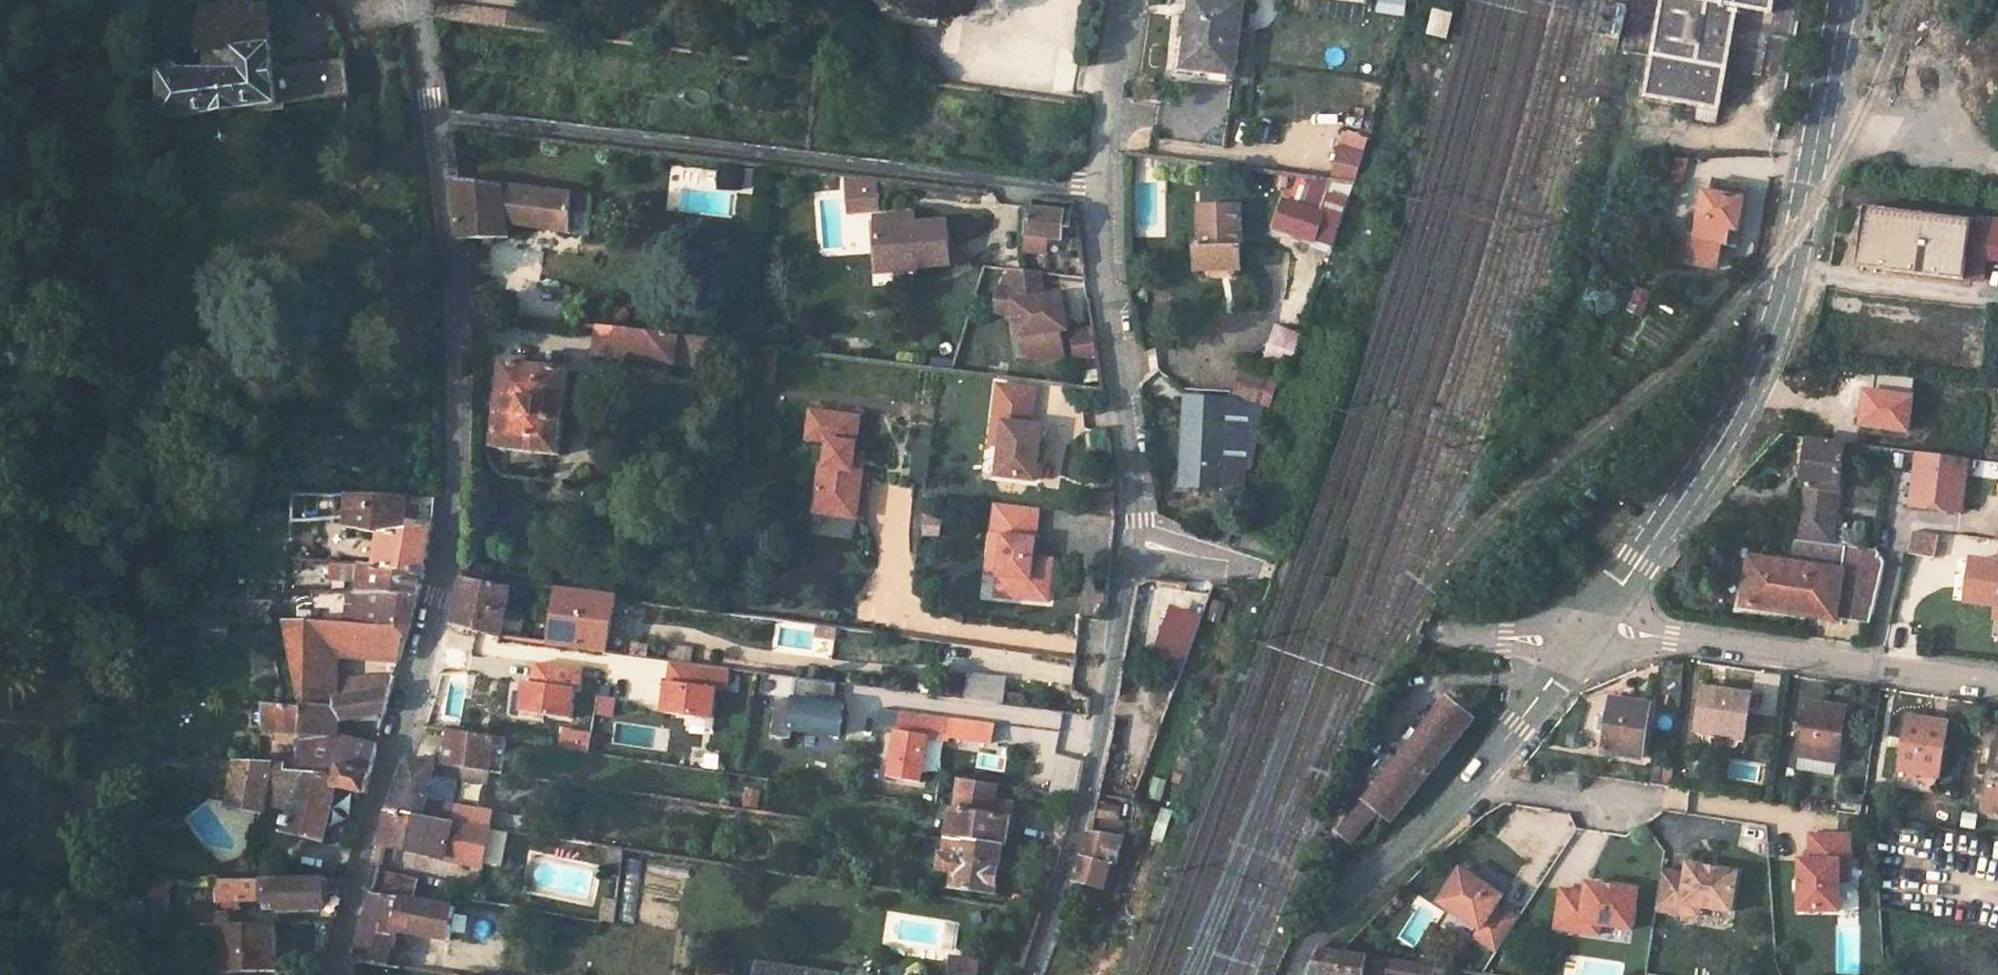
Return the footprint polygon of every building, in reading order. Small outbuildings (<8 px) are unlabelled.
[(1214,0),(1195,0),(1190,41),(1199,42),(1196,70),(1238,75),(1247,4),(1214,0)] [(1646,98),(1718,110),(1735,11),(1767,15),(1770,0),(1664,0),(1646,98)] [(177,70),(164,70),(159,80),(171,80),(174,119),(349,97),(346,62),(275,71),(267,9),(220,5),(220,9),(200,5),(196,54),(205,55),(206,68),(185,69),(185,74),(177,74),(177,70)] [(1625,7),(1614,5),(1609,37),(1619,38),(1625,7)] [(1199,42),(1190,41),(1186,68),(1196,70),(1199,42)] [(171,80),(159,80),(160,121),(174,119),(171,80)] [(1355,181),(1363,155),(1364,151),(1344,149),(1336,178),(1355,181)] [(879,185),(850,182),(853,217),(882,214),(879,185)] [(1735,247),(1746,186),(1715,182),(1713,196),(1705,193),(1697,240),(1690,239),(1685,262),(1718,268),(1722,245),(1735,247)] [(460,183),(452,183),(461,241),(509,240),(507,226),(590,239),(592,197),(460,183)] [(1237,206),(1200,205),(1198,244),(1195,244),(1193,266),(1234,267),(1237,206)] [(1063,213),(1030,209),(1028,235),(1061,239),(1063,213)] [(912,215),(898,216),(899,225),(913,224),(912,215)] [(898,216),(874,217),(878,267),(948,264),(946,222),(913,224),(899,225),(898,216)] [(1869,219),(1864,269),(1967,282),(1968,271),(1974,233),(1869,219)] [(1657,255),(1671,261),(1679,236),(1663,231),(1657,255)] [(1997,275),(1997,258),(1978,256),(1981,234),(1974,233),(1968,271),(1997,275)] [(1981,234),(1978,256),(1997,258),(1997,237),(1981,234)] [(1301,331),(1278,324),(1266,358),(1289,366),(1301,331)] [(665,368),(715,373),(721,343),(668,337),(599,329),(597,361),(665,368)] [(1094,329),(1072,332),(1076,357),(1098,353),(1094,329)] [(569,376),(505,369),(494,452),(559,459),(569,376)] [(1250,369),(1242,393),(1259,401),(1270,377),(1250,369)] [(994,380),(986,444),(998,446),(994,478),(1037,484),(1045,422),(1034,420),(1038,386),(994,380)] [(1102,380),(1095,380),(1094,387),(1103,388),(1102,380)] [(1255,401),(1188,396),(1186,444),(1245,451),(1246,449),(1254,449),(1255,401)] [(824,466),(819,514),(861,518),(866,471),(857,470),(857,469),(862,417),(816,413),(814,412),(811,440),(833,443),(830,467),(824,466)] [(1808,441),(1798,518),(1835,524),(1843,455),(1859,457),(1860,448),(1808,441)] [(1245,451),(1186,444),(1184,485),(1245,485),(1245,451)] [(1859,457),(1891,461),(1893,452),(1860,448),(1859,457)] [(1918,456),(1912,501),(1960,508),(1967,462),(1918,456)] [(1985,475),(1997,477),(1997,466),(1987,465),(1985,475)] [(499,480),(471,478),(466,546),(463,577),(493,580),(499,480)] [(350,496),(293,495),(291,521),(338,517),(339,523),(345,523),(347,525),(348,526),(350,496)] [(407,497),(350,496),(348,526),(380,533),(407,530),(407,497)] [(436,497),(407,497),(407,530),(411,530),(412,523),(435,525),(436,497)] [(1036,554),(1041,508),(992,502),(982,579),(996,581),(993,598),(1050,605),(1056,557),(1036,554)] [(710,524),(712,528),(718,529),(721,525),(723,513),(721,509),(714,508),(712,511),(710,524)] [(1798,518),(1796,535),(1832,540),(1835,524),(1798,518)] [(407,530),(380,533),(376,564),(424,572),(427,566),(435,525),(412,523),(411,530),(407,530)] [(1907,553),(1934,558),(1938,535),(1912,530),(1907,553)] [(1838,549),(1835,571),(1748,559),(1742,607),(1828,619),(1829,613),(1877,620),(1890,575),(1875,555),(1838,549)] [(295,556),(282,555),(281,566),(294,566),(295,556)] [(318,558),(295,556),(294,566),(316,568),(318,558)] [(376,564),(355,561),(353,593),(369,594),(417,597),(424,572),(376,564)] [(1979,564),(1972,605),(1997,609),(1997,566),(1979,564)] [(723,572),(721,587),(734,588),(736,573),(723,572)] [(463,577),(453,624),(500,630),(510,587),(463,577)] [(558,585),(550,638),(605,645),(615,590),(558,585)] [(417,597),(369,594),(368,621),(364,621),(363,625),(409,626),(417,597)] [(1181,673),(1201,616),(1169,604),(1149,662),(1181,673)] [(363,625),(278,623),(295,702),(328,706),(330,697),(390,689),(395,673),(331,679),(332,655),(399,660),(409,626),(363,625)] [(839,625),(828,624),(826,635),(837,636),(839,625)] [(665,662),(659,715),(714,721),(717,690),(727,691),(730,669),(665,662)] [(966,697),(968,676),(952,674),(950,694),(966,697)] [(1002,702),(1005,678),(969,674),(968,676),(966,697),(1002,702)] [(296,705),(246,699),(247,725),(298,732),(300,750),(301,771),(336,776),(339,765),(369,772),(377,739),(372,738),(370,744),(355,737),(333,735),(335,715),(384,713),(389,693),(390,689),(330,697),(328,706),(295,702),(296,705)] [(1706,696),(1701,737),(1745,745),(1751,704),(1706,696)] [(613,716),(615,698),(597,697),(595,714),(613,716)] [(773,699),(773,736),(795,736),(795,750),(842,750),(843,699),(773,699)] [(1448,702),(1343,831),(1358,843),(1383,813),(1393,820),(1472,722),(1448,702)] [(590,710),(553,703),(550,718),(556,718),(588,724),(590,710)] [(1608,735),(1605,754),(1642,761),(1651,711),(1614,704),(1611,721),(1601,719),(1599,733),(1608,735)] [(892,730),(887,781),(924,784),(928,740),(951,742),(954,716),(880,710),(878,728),(892,730)] [(1806,713),(1798,767),(1838,773),(1846,719),(1806,713)] [(1402,715),(1390,733),(1402,741),(1414,724),(1402,715)] [(589,724),(588,724),(556,718),(553,740),(587,745),(589,724)] [(961,735),(987,740),(989,724),(963,720),(961,735)] [(1910,726),(1903,776),(1939,782),(1946,732),(1910,726)] [(505,739),(450,730),(446,764),(501,772),(505,739)] [(270,736),(259,736),(258,761),(270,761),(270,736)] [(1986,812),(1997,814),(1997,739),(1996,739),(1986,812)] [(300,750),(290,750),(289,769),(301,771),(300,750)] [(1376,753),(1364,771),(1374,777),(1385,759),(1376,753)] [(1055,755),(1051,790),(1078,792),(1082,758),(1055,755)] [(408,759),(388,811),(393,812),(489,827),(529,833),(532,820),(489,813),(489,811),(430,799),(434,774),(499,783),(501,772),(411,759),(408,759)] [(258,761),(235,760),(228,803),(264,811),(270,791),(295,796),(287,831),(324,840),(338,788),(365,793),(369,772),(339,765),(336,776),(301,771),(289,769),(285,768),(285,764),(270,762),(270,761),(258,761)] [(998,782),(959,777),(955,805),(953,804),(948,836),(1002,844),(1005,844),(1012,800),(996,797),(998,782)] [(1119,810),(1096,807),(1092,823),(1115,826),(1119,810)] [(489,827),(393,812),(385,846),(482,867),(489,827)] [(1076,881),(1104,887),(1110,862),(1117,863),(1123,837),(1121,837),(1122,827),(1115,826),(1092,823),(1076,881)] [(1807,857),(1796,857),(1795,914),(1847,914),(1847,832),(1807,831),(1807,857)] [(1002,844),(948,836),(946,853),(944,853),(941,867),(945,868),(942,884),(995,891),(1002,844)] [(1328,847),(1321,841),(1315,849),(1323,853),(1328,847)] [(625,851),(613,849),(612,869),(622,871),(625,851)] [(1699,911),(1733,916),(1740,871),(1683,862),(1682,871),(1661,868),(1654,914),(1698,920),(1699,911)] [(1495,955),(1519,915),(1502,904),(1507,896),(1458,866),(1435,904),(1477,930),(1471,940),(1495,955)] [(379,875),(375,894),(418,901),(422,880),(417,878),(402,880),(379,875)] [(346,877),(240,879),(240,896),(279,897),(280,908),(325,907),(340,906),(346,877)] [(240,896),(240,879),(217,879),(218,904),(225,904),(225,899),(240,899),(240,896)] [(1552,932),(1599,938),(1601,929),(1634,934),(1640,891),(1559,880),(1552,932)] [(404,969),(407,951),(396,949),(400,931),(453,940),(457,907),(418,901),(375,894),(356,963),(363,964),(404,969)] [(619,899),(608,898),(605,921),(616,922),(619,899)] [(340,923),(340,906),(325,907),(323,923),(340,923)] [(219,925),(219,913),(191,914),(191,925),(202,925),(219,925)] [(202,960),(220,959),(220,974),(277,971),(277,924),(233,924),(233,913),(219,913),(219,925),(202,925),(202,960)] [(297,923),(296,945),(313,944),(314,942),(333,945),(340,923),(297,923)] [(424,953),(407,951),(404,969),(423,972),(424,953)] [(1418,968),(1340,956),(1322,953),(1311,974),(1417,974),(1418,968)] [(966,974),(968,961),(951,959),(949,972),(966,974)] [(756,974),(827,974),(758,964),(756,974)] [(699,966),(697,974),(730,974),(731,972),(699,966)]
